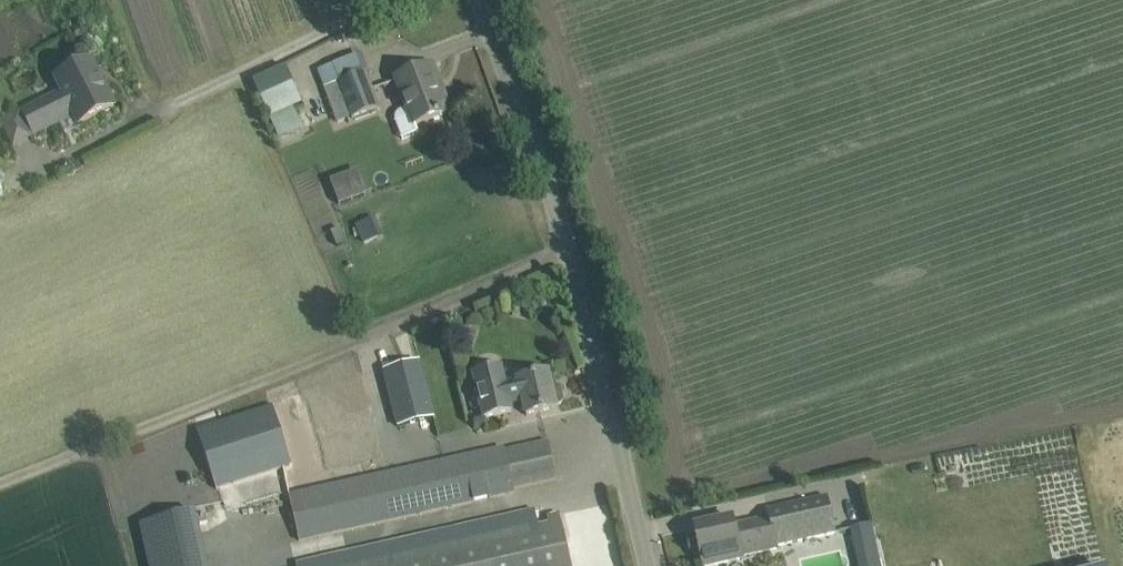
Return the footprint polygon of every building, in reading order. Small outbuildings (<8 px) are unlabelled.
[(90,61),(70,71),(56,78),(64,93),(48,100),(47,99),(22,112),(33,135),(59,122),(57,119),(73,111),(80,124),(114,107),(90,61)] [(433,66),(412,74),(397,80),(408,108),(403,109),(399,111),(396,115),(395,120),(396,122),(402,139),(417,133),(417,134),(418,133),(415,125),(450,111),(433,66)] [(366,72),(338,82),(324,88),(338,123),(379,108),(366,72)] [(302,128),(292,107),(301,104),(291,82),(258,97),(278,139),(302,128)] [(342,227),(331,232),(337,247),(348,243),(342,227)] [(435,416),(420,362),(382,372),(397,426),(435,416)] [(518,380),(518,383),(507,385),(503,367),(472,374),(483,419),(514,412),(511,403),(523,400),(526,416),(557,408),(548,373),(518,380)] [(283,468),(289,496),(301,493),(295,464),(373,439),(354,379),(197,430),(216,489),(283,468)] [(503,448),(301,493),(289,496),(299,540),(513,492),(512,489),(557,478),(549,442),(504,452),(503,448)] [(829,497),(767,510),(769,520),(735,528),(733,519),(694,527),(703,565),(707,565),(779,550),(778,546),(836,533),(829,497)] [(560,514),(547,517),(549,524),(538,526),(535,509),(296,563),(296,565),(572,565),(560,514)] [(195,512),(140,524),(150,565),(207,565),(195,512)] [(871,523),(848,529),(857,565),(882,565),(871,523)]
